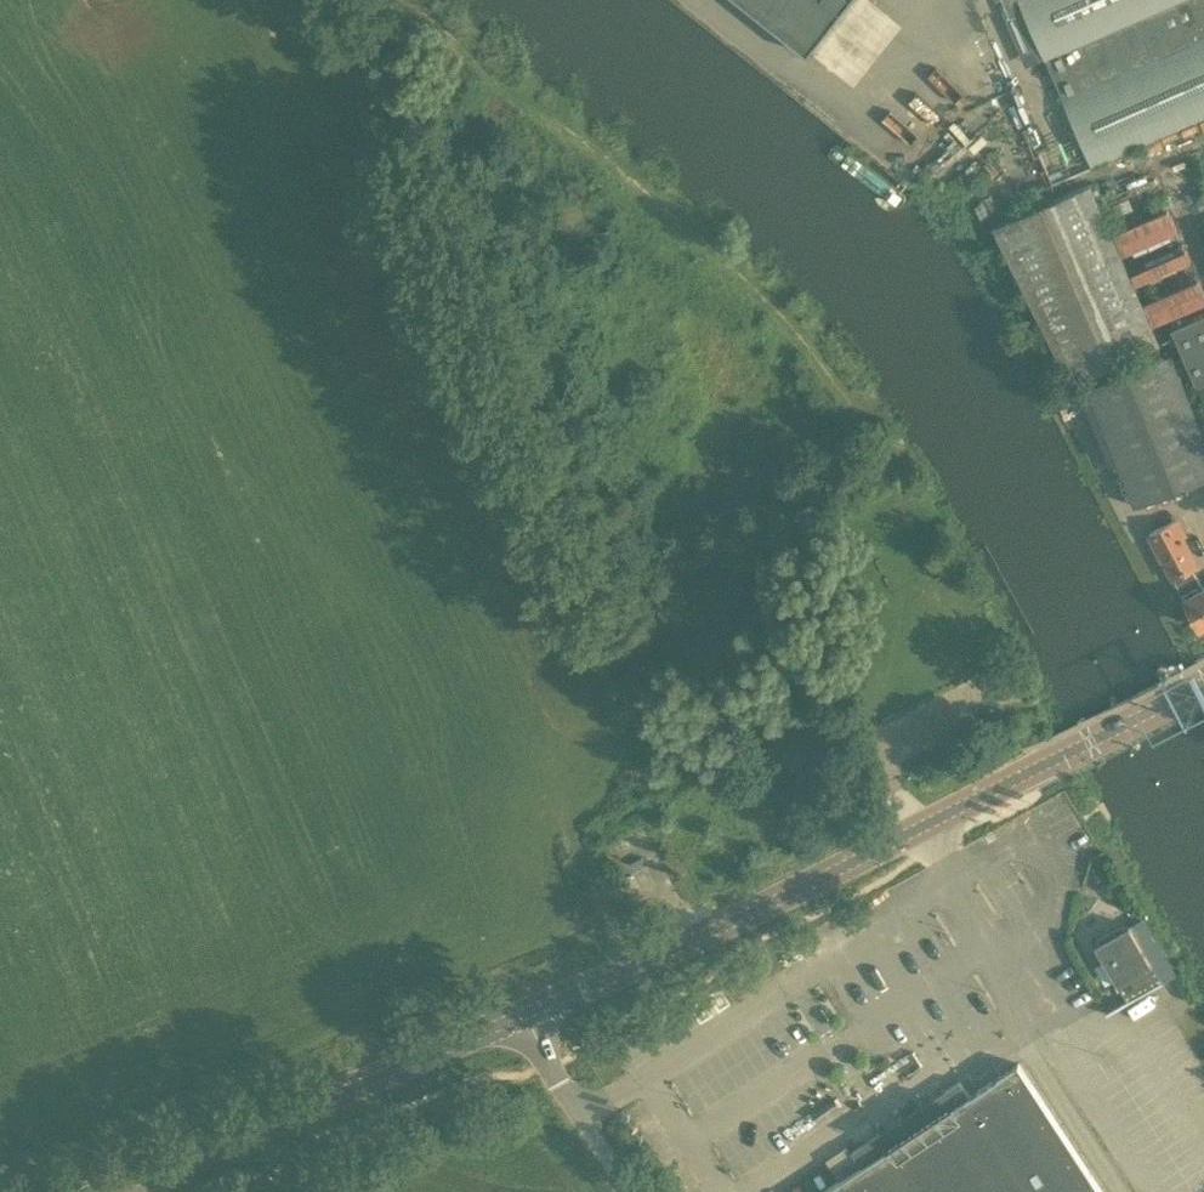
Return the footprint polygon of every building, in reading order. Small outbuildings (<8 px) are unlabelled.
[(807,52),(849,0),(741,0),(807,52)] [(1093,167),(1203,118),(1203,0),(1019,0),(1093,167)] [(1155,330),(1146,309),(1090,183),(993,226),(1071,382),(1160,343),(1155,330)] [(1195,381),(1203,401),(1203,312),(1171,326),(1196,381),(1195,381)] [(1086,387),(1134,506),(1203,478),(1203,433),(1172,353),(1086,387)] [(1193,569),(1199,566),(1175,520),(1147,534),(1172,580),(1175,578),(1186,598),(1184,598),(1200,628),(1203,626),(1203,588),(1193,569)] [(1157,670),(1157,674),(1183,724),(1185,727),(1189,728),(1192,727),(1195,723),(1195,719),(1168,668),(1165,666),(1162,666),(1159,667),(1157,670)] [(1140,748),(1140,745),(1116,698),(1113,696),(1110,697),(1108,699),(1108,701),(1132,748),(1134,751),(1138,750),(1140,748)] [(1146,916),(1130,925),(1129,924),(1095,944),(1118,984),(1119,983),(1129,999),(1151,987),(1162,981),(1162,980),(1176,972),(1146,916)] [(1018,1064),(969,1095),(960,1081),(889,1127),(873,1138),(852,1151),(862,1166),(821,1191),(1102,1191),(1018,1064)]
